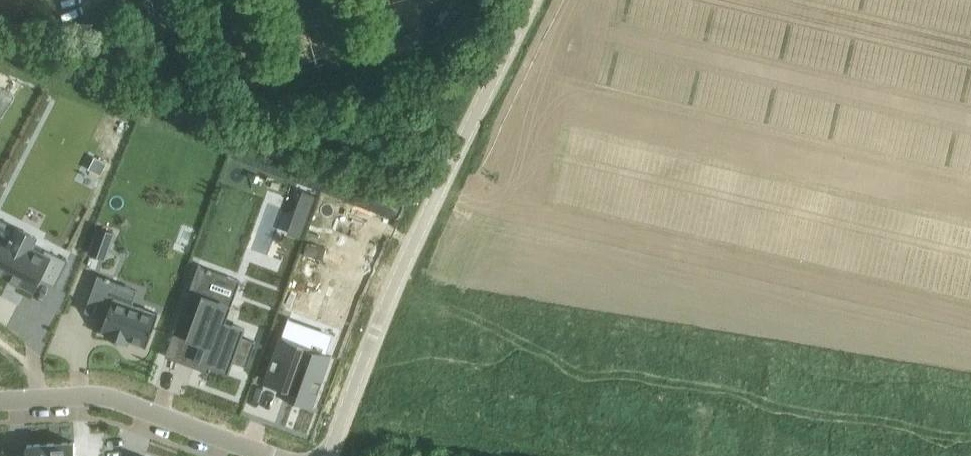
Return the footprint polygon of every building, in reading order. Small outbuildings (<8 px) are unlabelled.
[(95,156),(89,167),(100,173),(106,162),(95,156)] [(301,190),(295,207),(305,211),(311,194),(301,190)] [(326,244),(380,263),(393,226),(340,207),(326,244)] [(27,285),(35,274),(55,289),(72,266),(52,251),(50,254),(37,245),(45,236),(28,224),(20,236),(0,221),(0,265),(27,285)] [(85,262),(101,267),(110,242),(94,237),(85,262)] [(318,277),(326,245),(306,240),(299,272),(318,277)] [(208,338),(203,350),(232,360),(236,351),(250,356),(259,331),(245,326),(248,318),(228,311),(237,287),(196,272),(176,326),(208,338)] [(116,343),(144,354),(160,309),(95,285),(83,318),(103,326),(99,337),(104,339),(103,342),(115,347),(116,343)] [(289,381),(311,389),(328,340),(306,332),(312,314),(286,305),(265,364),(292,374),(289,381)] [(43,338),(52,318),(34,310),(25,330),(43,338)] [(50,444),(51,455),(75,455),(74,443),(50,444)] [(50,444),(27,446),(27,455),(51,455),(50,444)]
